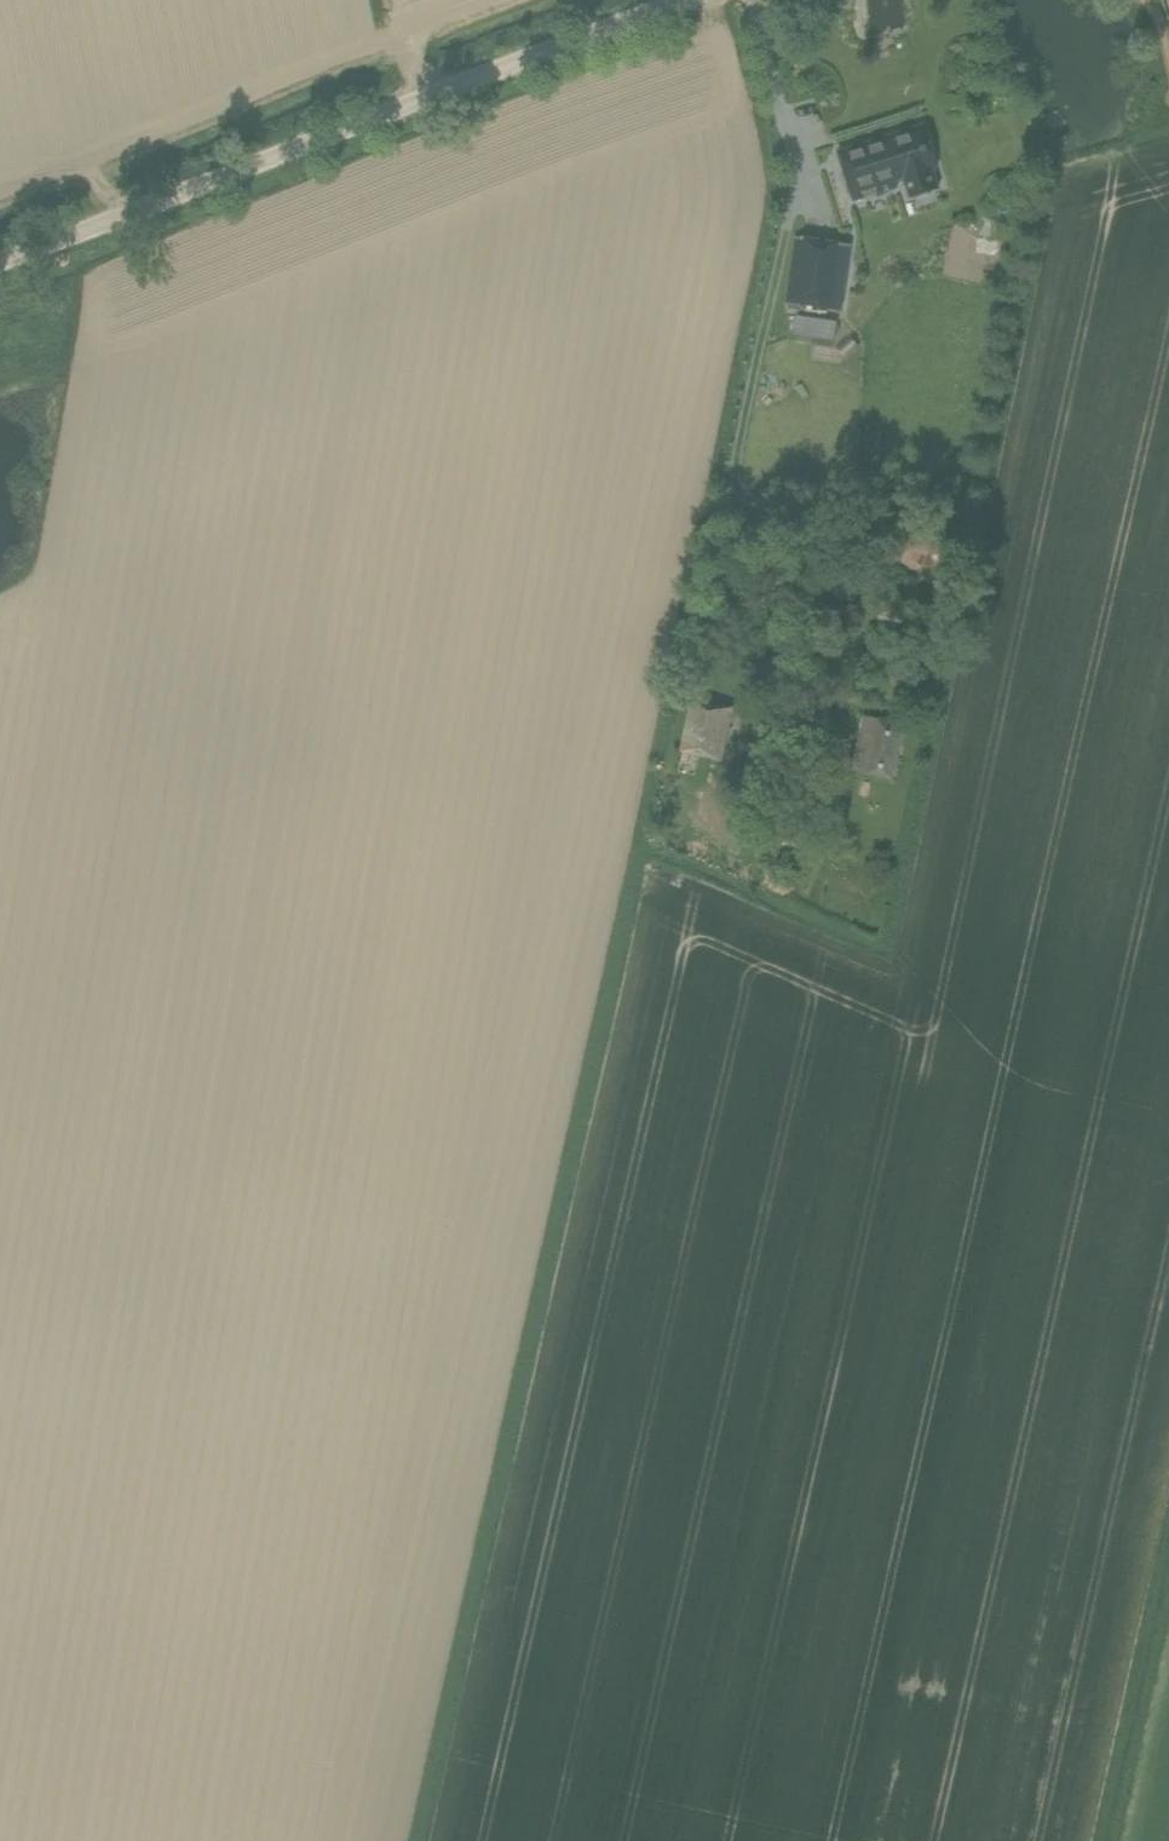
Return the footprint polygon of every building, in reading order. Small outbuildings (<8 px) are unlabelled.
[(906,181),(911,195),(940,185),(934,167),(940,165),(925,120),(839,149),(855,198),(906,181)] [(785,302),(843,310),(852,243),(795,235),(785,302)] [(681,749),(721,758),(733,706),(693,697),(681,749)] [(893,777),(899,750),(905,723),(865,714),(853,769),(893,777)]
